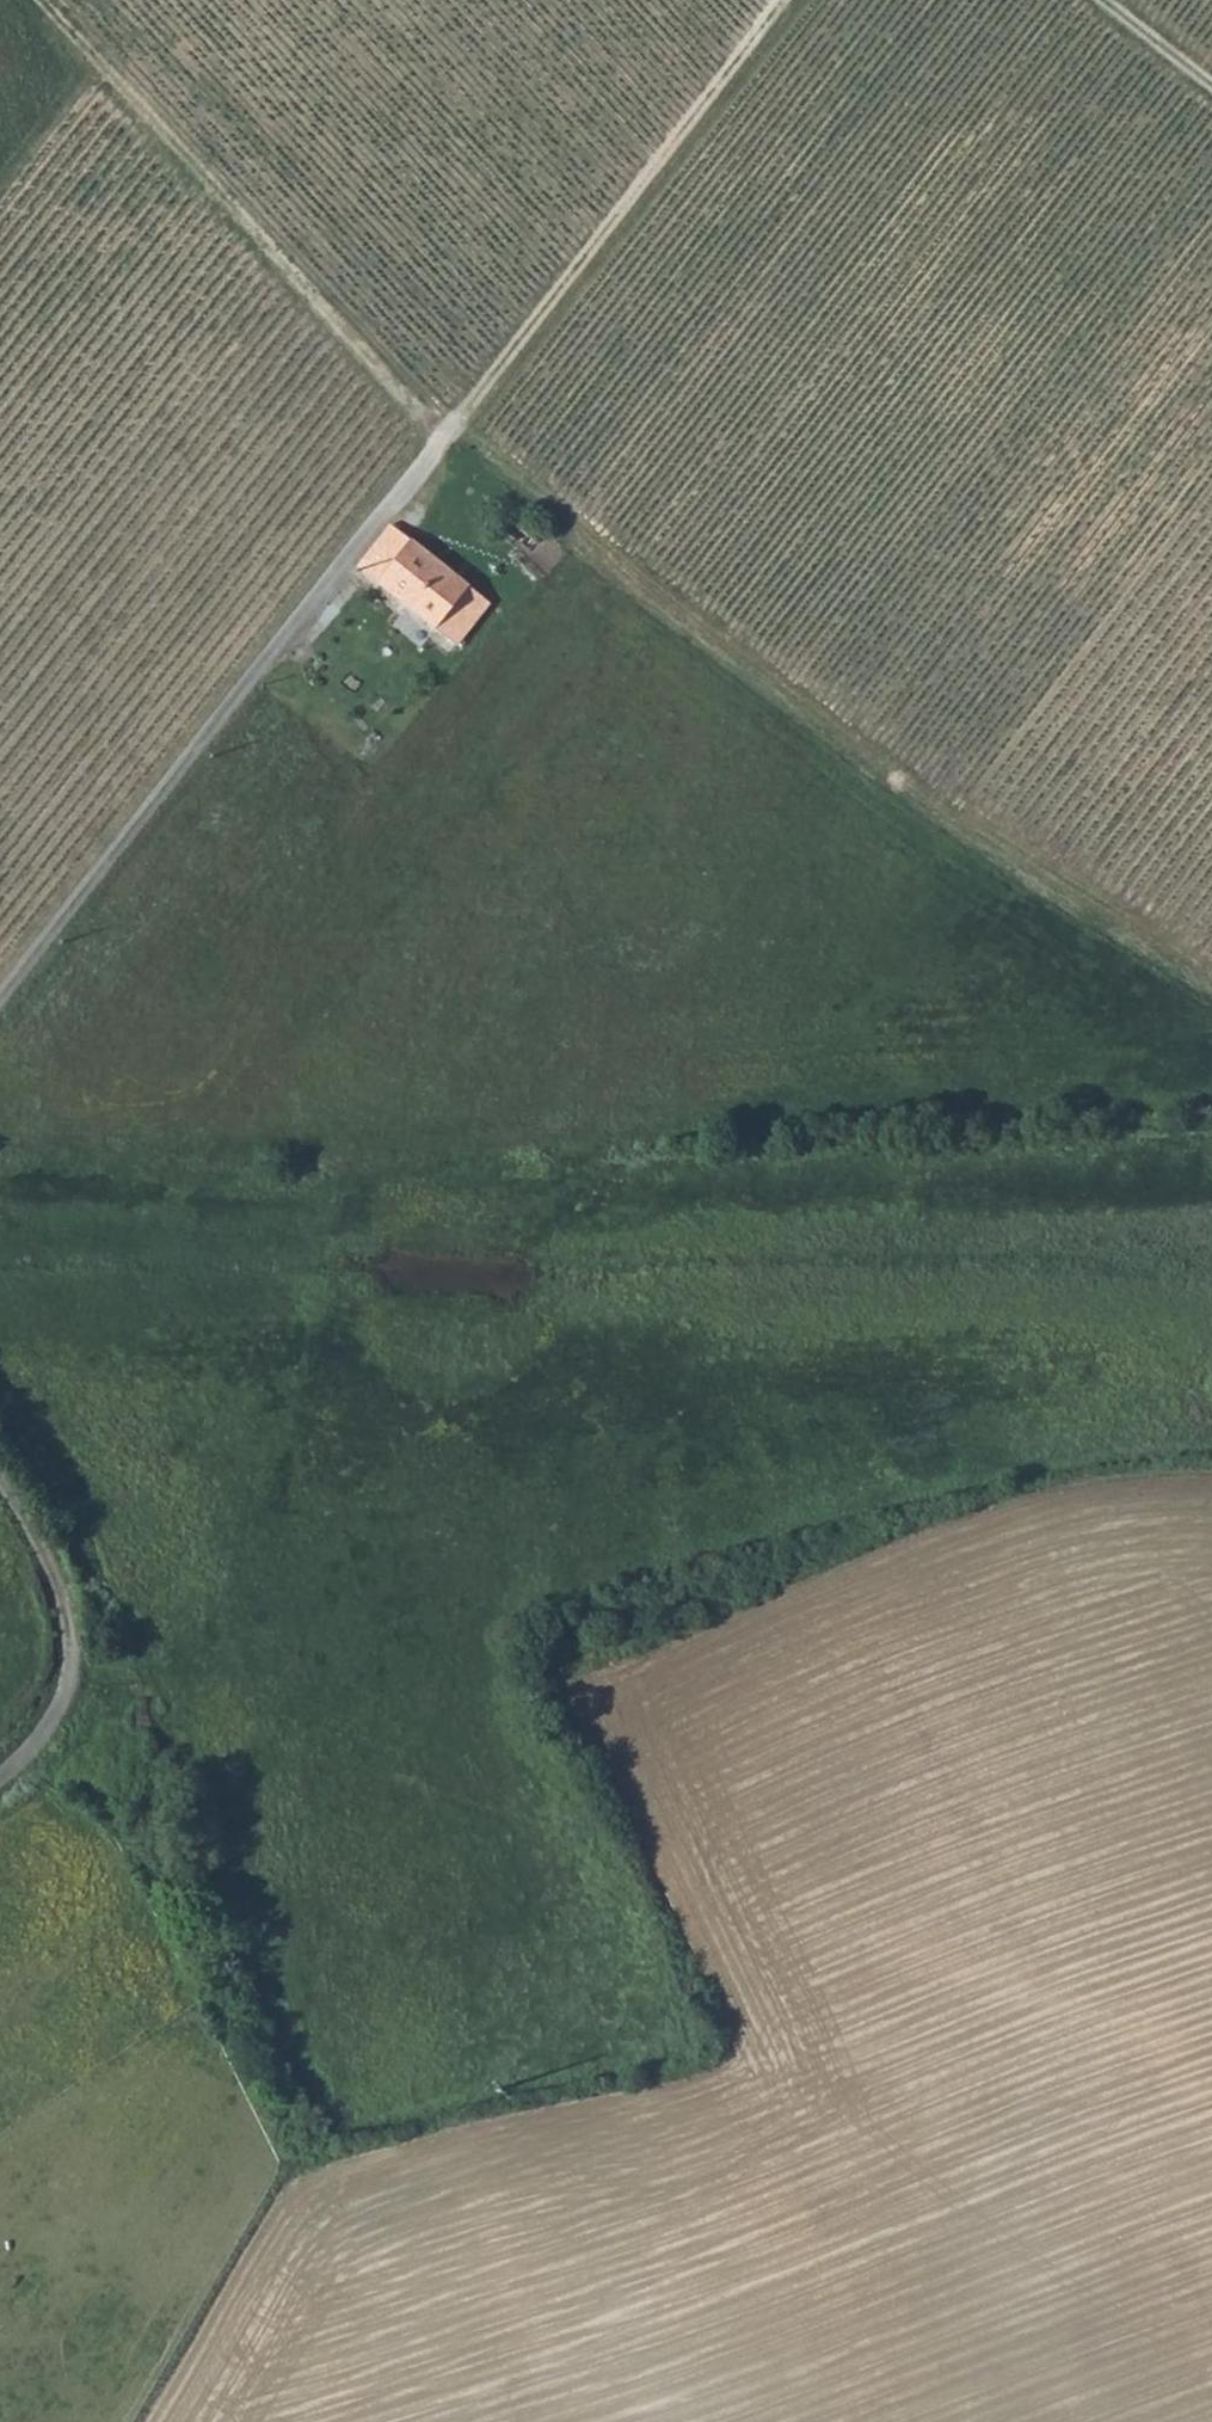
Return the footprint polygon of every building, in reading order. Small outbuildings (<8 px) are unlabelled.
[(455,645),(489,602),(391,525),(357,567),(455,645)]
